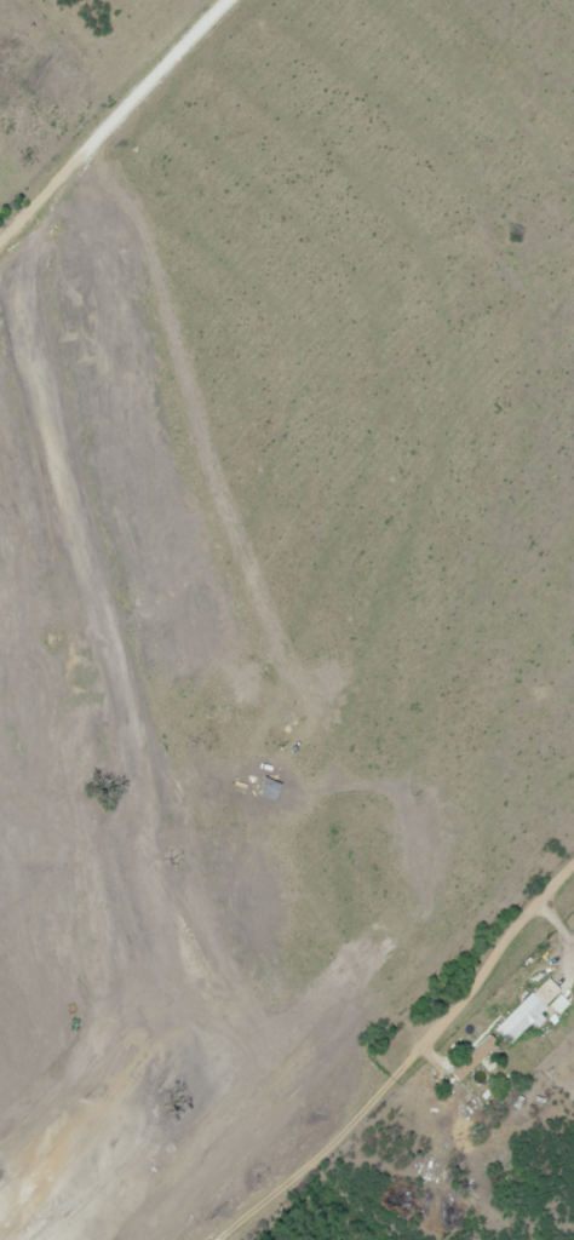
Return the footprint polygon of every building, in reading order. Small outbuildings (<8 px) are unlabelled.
[(532,994),(495,1031),(510,1045),(546,1009),(532,994)] [(499,1044),(460,1083),(450,1073),(489,1034),(499,1044)]
